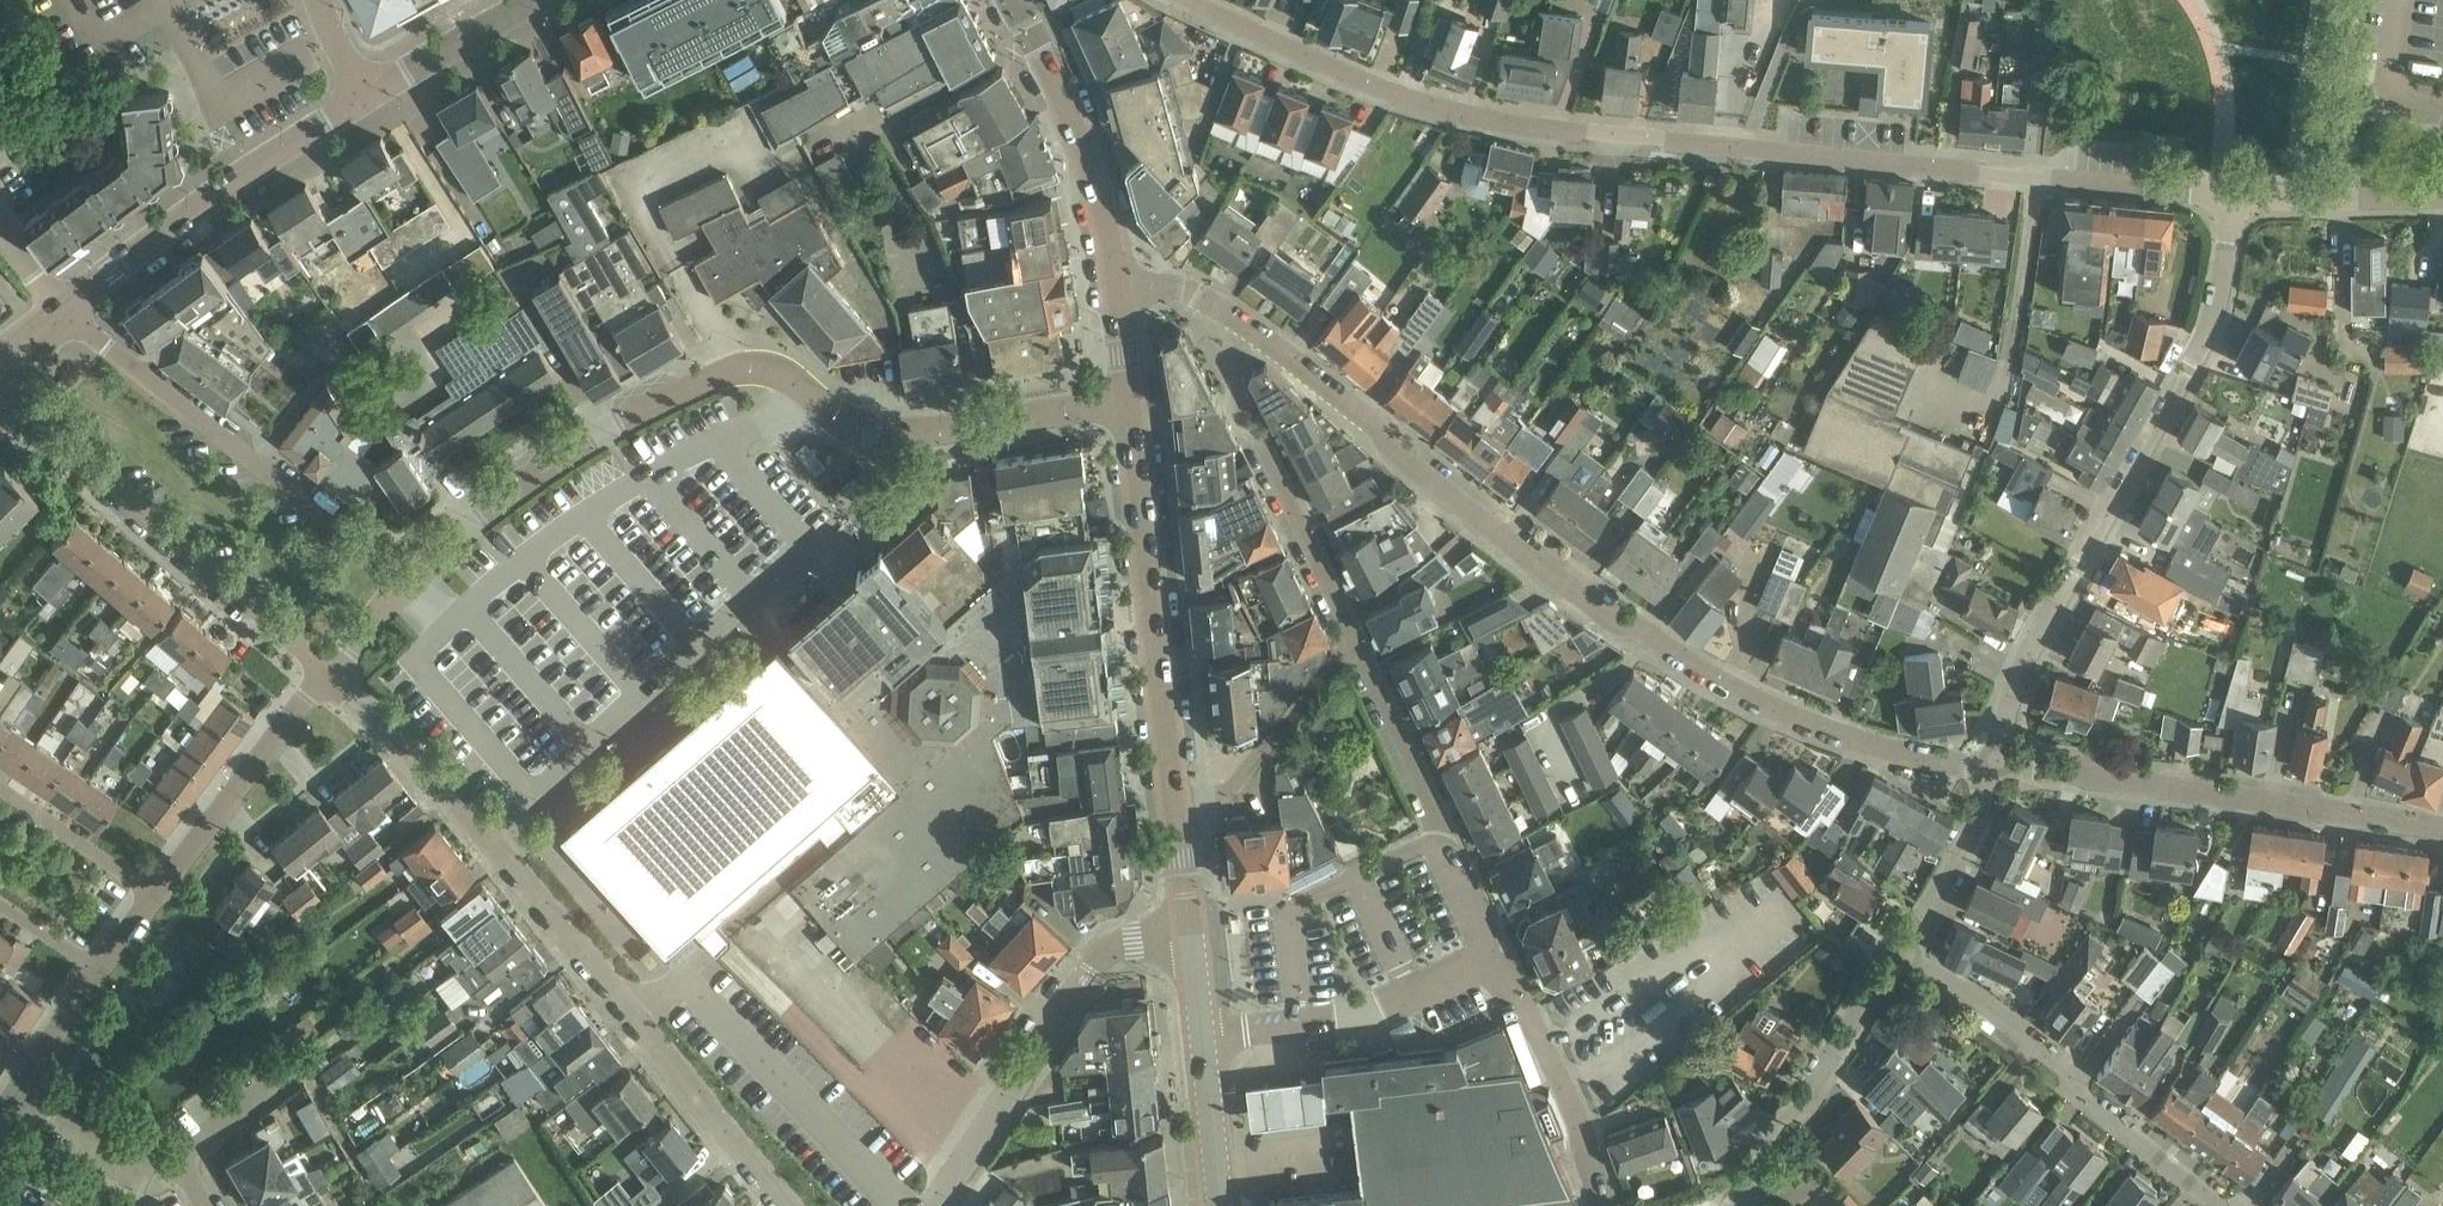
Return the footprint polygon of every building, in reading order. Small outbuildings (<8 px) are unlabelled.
[(376,11),(394,0),(370,0),(376,11)] [(634,62),(635,61),(647,83),(648,82),(665,74),(693,60),(788,13),(782,0),(627,0),(609,9),(616,25),(634,62)] [(857,46),(807,72),(751,100),(776,151),(803,138),(802,137),(804,136),(799,128),(850,97),(852,102),(853,101),(851,97),(874,83),(878,80),(883,78),(949,37),(977,21),(978,20),(967,0),(947,0),(857,46)] [(857,46),(947,0),(871,0),(832,20),(825,30),(808,38),(796,15),(771,28),(786,57),(797,52),(807,72),(857,46)] [(806,8),(822,0),(801,0),(806,8)] [(1195,77),(1189,51),(1196,47),(1195,46),(1194,46),(1165,13),(1143,0),(1108,0),(1075,16),(1103,75),(1147,54),(1153,66),(1160,64),(1161,67),(1170,62),(1176,82),(1195,77)] [(1320,27),(1343,36),(1343,35),(1353,39),(1371,45),(1381,18),(1391,22),(1391,23),(1409,29),(1418,0),(1399,0),(1396,9),(1386,6),(1386,5),(1372,0),(1331,0),(1331,1),(1328,0),(1327,0),(1322,14),(1326,15),(1320,27)] [(1478,6),(1508,16),(1513,0),(1480,0),(1478,6)] [(1754,0),(1723,0),(1722,16),(1752,19),(1754,0)] [(1683,15),(1663,7),(1653,34),(1672,42),(1683,15)] [(1551,57),(1504,51),(1499,85),(1551,93),(1553,82),(1564,83),(1563,85),(1564,86),(1573,62),(1580,14),(1541,8),(1536,45),(1553,47),(1551,57)] [(1887,18),(1887,19),(1813,12),(1811,32),(1799,31),(1798,46),(1810,47),(1809,53),(1884,60),(1880,97),(1925,101),(1932,22),(1887,18)] [(623,68),(634,62),(616,25),(606,30),(598,13),(564,31),(593,89),(611,80),(602,61),(616,54),(623,68)] [(1448,40),(1441,37),(1429,69),(1468,84),(1480,53),(1469,48),(1478,26),(1458,18),(1448,40)] [(949,37),(967,70),(996,54),(987,39),(988,38),(977,21),(949,37)] [(1616,62),(1608,61),(1603,102),(1637,106),(1642,65),(1638,64),(1643,28),(1621,25),(1616,62)] [(1978,30),(1958,27),(1953,56),(1972,59),(1978,30)] [(1721,31),(1694,28),(1690,69),(1684,69),(1680,110),(1713,113),(1718,73),(1717,73),(1721,31)] [(955,77),(967,70),(949,37),(883,78),(878,80),(893,108),(954,76),(955,77)] [(541,66),(532,49),(498,68),(523,114),(548,101),(567,137),(575,133),(594,123),(566,68),(553,75),(546,63),(541,66)] [(2031,82),(2050,84),(2053,53),(2034,51),(2031,82)] [(1129,128),(1146,147),(1158,159),(1142,104),(1178,94),(1184,115),(1202,116),(1214,84),(1195,77),(1176,82),(1170,62),(1161,67),(1160,64),(1153,66),(1105,79),(1120,131),(1129,128)] [(1031,115),(1017,91),(1003,67),(963,88),(930,106),(911,116),(924,140),(938,166),(964,154),(990,140),(995,138),(1031,116),(1031,115)] [(1248,144),(1264,101),(1257,98),(1264,79),(1235,68),(1218,112),(1244,122),(1237,140),(1248,144)] [(2057,72),(2056,84),(2073,86),(2074,73),(2057,72)] [(1992,139),(1995,100),(1989,99),(1991,78),(1976,77),(1975,82),(1964,81),(1963,96),(1962,96),(1959,137),(1992,139)] [(1995,100),(1992,139),(2025,142),(2029,105),(2019,104),(2021,81),(2005,80),(2004,101),(1995,100)] [(1281,157),(1292,161),(1309,118),(1301,115),(1309,97),(1280,85),(1272,104),(1264,101),(1248,144),(1257,147),(1263,130),(1288,140),(1281,157)] [(437,140),(474,198),(501,180),(491,163),(470,131),(487,121),(468,88),(466,89),(465,87),(449,97),(450,99),(433,109),(448,133),(437,140)] [(115,218),(120,215),(125,211),(126,212),(127,211),(126,211),(149,194),(150,194),(151,194),(150,192),(160,185),(161,186),(162,185),(161,184),(178,172),(183,174),(184,173),(178,170),(176,149),(177,149),(177,148),(176,148),(175,142),(174,136),(176,136),(176,134),(175,134),(172,106),(172,105),(170,105),(169,93),(171,93),(170,91),(143,94),(119,97),(125,142),(120,152),(74,187),(25,223),(39,242),(56,264),(57,263),(57,262),(79,246),(80,246),(81,245),(80,244),(90,237),(91,238),(92,237),(91,237),(114,220),(115,220),(116,219),(115,218)] [(1178,94),(1142,104),(1158,159),(1164,165),(1187,190),(1189,193),(1211,168),(1197,156),(1195,157),(1184,115),(1178,94)] [(1317,121),(1309,118),(1292,161),(1301,165),(1308,148),(1333,157),(1326,175),(1340,180),(1369,142),(1346,133),(1353,114),(1324,103),(1317,121)] [(999,145),(1007,160),(1047,138),(1037,112),(1031,116),(995,138),(999,145)] [(581,138),(597,170),(600,169),(613,162),(598,130),(581,138)] [(631,133),(616,130),(613,150),(628,153),(631,133)] [(393,153),(383,136),(346,159),(366,190),(395,171),(403,183),(420,173),(403,147),(393,153)] [(1021,182),(1020,183),(1007,160),(999,145),(995,138),(990,140),(964,154),(965,156),(935,170),(949,197),(977,184),(983,199),(1025,190),(1021,182)] [(1047,138),(1007,160),(1020,183),(1021,182),(1025,190),(1050,181),(1056,165),(1057,164),(1047,138)] [(1526,194),(1527,179),(1534,151),(1493,140),(1490,152),(1471,147),(1463,178),(1464,183),(1467,186),(1470,189),(1474,191),(1487,194),(1491,173),(1497,175),(1494,188),(1513,192),(1526,194)] [(1164,165),(1158,159),(1146,147),(1145,148),(1144,147),(1130,160),(1128,166),(1135,190),(1164,165)] [(842,150),(816,164),(841,209),(851,203),(843,187),(858,179),(842,150)] [(1150,222),(1187,190),(1164,165),(1135,190),(1139,207),(1150,222)] [(1403,213),(1397,222),(1410,232),(1416,224),(1424,222),(1425,223),(1453,182),(1429,165),(1400,211),(1403,213)] [(1539,181),(1527,179),(1526,194),(1526,199),(1530,200),(1526,217),(1524,222),(1542,233),(1550,221),(1552,221),(1553,210),(1592,213),(1595,176),(1590,176),(1591,167),(1576,166),(1576,165),(1571,165),(1570,174),(1555,173),(1553,192),(1538,191),(1539,181)] [(1150,222),(1155,229),(1175,212),(1196,236),(1198,237),(1200,235),(1210,218),(1223,202),(1232,188),(1230,187),(1211,168),(1189,193),(1187,190),(1150,222)] [(605,317),(593,324),(622,375),(639,365),(641,368),(647,365),(645,362),(661,353),(663,356),(685,342),(661,301),(668,296),(659,281),(647,287),(640,274),(653,267),(630,227),(612,237),(589,197),(610,185),(600,169),(597,170),(549,193),(574,239),(567,241),(576,259),(560,268),(583,308),(596,300),(605,317)] [(1848,174),(1785,169),(1783,193),(1781,211),(1845,216),(1848,174)] [(729,173),(661,205),(675,236),(702,223),(716,248),(695,260),(718,300),(746,283),(761,300),(775,292),(835,361),(894,350),(855,305),(828,276),(846,262),(808,197),(772,217),(767,212),(751,220),(729,173)] [(927,174),(912,184),(928,208),(942,199),(927,174)] [(1200,235),(1198,237),(1226,254),(1237,262),(1245,251),(1261,262),(1275,244),(1302,208),(1281,192),(1275,201),(1239,175),(1230,187),(1232,188),(1223,202),(1210,218),(1200,235)] [(1914,181),(1869,177),(1867,201),(1865,216),(1869,216),(1866,238),(1890,241),(1889,251),(1906,253),(1910,245),(1914,218),(1911,218),(1912,205),(1914,181)] [(1654,181),(1620,178),(1616,234),(1628,235),(1630,216),(1627,216),(1628,208),(1651,209),(1654,181)] [(303,252),(336,230),(329,217),(307,183),(306,184),(309,187),(276,208),(274,204),(273,205),(295,239),(303,252)] [(367,192),(329,217),(336,230),(353,255),(371,243),(384,235),(392,230),(367,192)] [(1526,194),(1513,192),(1510,215),(1526,217),(1530,200),(1526,199),(1526,194)] [(2106,297),(2110,257),(2086,254),(2088,235),(2092,235),(2094,217),(2091,217),(2093,199),(2067,196),(2057,292),(2073,293),(2072,305),(2104,309),(2106,297)] [(1025,202),(1031,232),(1058,227),(1052,198),(1025,202)] [(2112,238),(2116,238),(2120,202),(2093,199),(2091,217),(2094,217),(2092,235),(2088,235),(2086,254),(2110,257),(2112,238)] [(423,210),(438,231),(451,223),(437,201),(423,210)] [(1012,235),(1031,232),(1025,202),(960,214),(964,243),(1012,235)] [(2137,278),(2139,267),(2146,204),(2120,202),(2116,238),(2117,238),(2113,271),(2127,272),(2127,277),(2137,278)] [(1332,204),(1324,216),(1336,224),(1344,212),(1332,204)] [(2173,207),(2146,204),(2139,267),(2137,278),(2138,278),(2137,289),(2153,290),(2163,270),(2166,244),(2169,244),(2173,207)] [(1961,251),(1965,210),(1937,207),(1936,215),(1920,213),(1918,230),(1916,255),(1933,256),(1934,249),(1961,251)] [(425,240),(438,231),(423,210),(410,218),(425,240)] [(1965,210),(1961,251),(1987,253),(1987,261),(2005,263),(2009,222),(1993,221),(1994,213),(1965,210)] [(1184,258),(1196,236),(1175,212),(1155,229),(1154,230),(1159,237),(1168,246),(1176,253),(1184,258)] [(1350,233),(1358,221),(1346,213),(1338,225),(1350,233)] [(271,245),(253,218),(222,239),(242,267),(258,256),(269,273),(282,265),(288,275),(301,266),(282,237),(271,245)] [(411,248),(425,240),(410,218),(397,227),(411,248)] [(555,236),(547,224),(533,233),(541,245),(555,236)] [(1522,243),(1529,248),(1537,236),(1523,226),(1515,238),(1522,243)] [(398,257),(411,248),(397,227),(392,230),(384,235),(398,257)] [(951,251),(962,276),(969,290),(985,319),(991,331),(1072,316),(1074,316),(1064,266),(1063,260),(1058,227),(1031,232),(1012,235),(1012,239),(964,248),(964,249),(951,251)] [(385,265),(398,257),(384,235),(371,243),(385,265)] [(1821,235),(1810,265),(1832,273),(1843,243),(1821,235)] [(1537,236),(1529,248),(1525,253),(1526,253),(1523,257),(1545,274),(1561,254),(1537,236)] [(2386,272),(2385,237),(2357,237),(2357,271),(2354,271),(2354,310),(2374,310),(2373,304),(2390,304),(2392,282),(2392,272),(2386,272)] [(1602,246),(1600,265),(1600,269),(1617,271),(1619,240),(1602,239),(1602,246)] [(1261,262),(1253,273),(1299,307),(1310,292),(1323,302),(1360,251),(1347,242),(1321,278),(1275,244),(1261,262)] [(469,252),(483,274),(495,266),(482,244),(469,252)] [(1600,265),(1602,246),(1586,245),(1585,263),(1600,265)] [(1464,271),(1474,256),(1459,246),(1449,261),(1464,271)] [(1783,251),(1765,249),(1763,283),(1781,284),(1783,251)] [(179,271),(193,289),(219,270),(205,251),(204,252),(189,264),(188,263),(187,264),(187,265),(179,271)] [(469,252),(457,259),(471,281),(483,274),(469,252)] [(471,281),(457,259),(445,267),(459,289),(471,281)] [(383,337),(456,286),(443,266),(429,276),(430,277),(429,277),(428,276),(414,286),(415,287),(414,287),(413,287),(399,296),(400,297),(399,298),(399,297),(369,317),(383,337)] [(1872,271),(1847,268),(1843,301),(1874,304),(1887,283),(1871,277),(1872,271)] [(162,284),(154,289),(168,308),(185,333),(209,351),(245,304),(219,270),(193,289),(179,271),(172,276),(171,276),(170,277),(163,282),(161,283),(162,284)] [(622,375),(593,324),(583,308),(563,272),(535,288),(597,394),(624,378),(622,375)] [(1610,286),(1592,273),(1584,284),(1602,297),(1610,286)] [(1627,286),(1631,291),(1633,293),(1639,293),(1642,288),(1639,283),(1636,281),(1630,281),(1627,286)] [(2392,282),(2390,304),(2387,334),(2425,338),(2424,345),(2442,347),(2442,332),(2426,330),(2430,285),(2392,282)] [(2328,289),(2290,284),(2288,307),(2325,311),(2328,289)] [(1316,340),(1342,361),(1381,312),(1383,309),(1359,288),(1354,294),(1342,285),(1328,301),(1340,311),(1316,340)] [(1897,310),(1905,297),(1888,286),(1880,299),(1897,310)] [(141,324),(142,327),(168,308),(154,289),(146,295),(145,295),(144,296),(145,296),(129,308),(129,307),(128,308),(128,309),(129,308),(140,323),(139,324),(140,325),(141,324)] [(991,331),(985,319),(969,290),(955,297),(971,326),(978,372),(1025,363),(1064,356),(1061,339),(1058,340),(1056,332),(1074,329),(1072,316),(991,331)] [(1409,317),(1422,327),(1442,300),(1429,291),(1409,317)] [(377,464),(405,506),(433,487),(426,478),(444,460),(441,456),(443,455),(560,377),(542,349),(548,344),(524,307),(522,308),(516,300),(500,311),(498,308),(463,331),(481,358),(468,367),(469,369),(461,375),(459,373),(446,381),(454,393),(418,417),(416,414),(413,416),(390,431),(401,448),(377,464)] [(910,385),(937,380),(964,375),(951,300),(923,304),(911,307),(917,342),(902,345),(910,385)] [(1442,300),(1422,327),(1435,337),(1456,310),(1442,300)] [(1627,336),(1644,311),(1630,302),(1617,322),(1616,328),(1627,336)] [(1858,316),(1855,305),(1845,303),(1837,311),(1840,321),(1851,324),(1858,316)] [(245,304),(209,351),(247,380),(275,344),(245,304)] [(1484,307),(1455,347),(1471,358),(1500,318),(1484,307)] [(2045,309),(2032,307),(2030,323),(2044,324),(2045,309)] [(185,333),(168,308),(142,327),(151,339),(152,340),(164,351),(163,352),(164,353),(165,352),(178,362),(177,363),(178,364),(179,363),(192,373),(191,373),(193,375),(193,374),(200,379),(200,380),(201,381),(202,380),(215,390),(214,391),(215,392),(216,391),(229,401),(228,402),(229,403),(247,380),(209,351),(185,333)] [(1381,312),(1342,361),(1367,382),(1392,352),(1385,346),(1400,327),(1385,314),(1381,312)] [(1725,343),(1748,353),(1762,323),(1740,312),(1725,343)] [(2156,354),(2165,319),(2135,312),(2126,347),(2156,354)] [(1923,540),(1947,550),(1934,542),(1974,449),(1894,415),(1925,332),(1875,313),(1828,387),(1803,447),(1886,482),(1851,567),(1852,567),(1852,568),(1883,582),(1868,615),(1888,624),(1889,622),(1900,596),(1923,540)] [(383,337),(369,317),(369,316),(349,330),(364,351),(383,338),(383,337)] [(1979,324),(1971,343),(1987,349),(1995,331),(1979,324)] [(2281,338),(2255,324),(2237,357),(2265,372),(2273,356),(2294,366),(2310,335),(2289,324),(2281,338)] [(2121,348),(2128,334),(2113,326),(2106,340),(2121,348)] [(1172,407),(1187,405),(1219,400),(1181,327),(1180,328),(1180,329),(1167,335),(1163,343),(1162,342),(1161,344),(1162,344),(1165,363),(1164,363),(1165,365),(1169,384),(1168,384),(1168,386),(1169,386),(1172,405),(1171,405),(1172,407)] [(1771,374),(1789,346),(1766,332),(1749,360),(1771,374)] [(2092,365),(2099,347),(2070,336),(2063,354),(2092,365)] [(2422,349),(2422,343),(2386,344),(2386,372),(2423,371),(2423,367),(2431,366),(2437,349),(2422,349)] [(1958,379),(1986,390),(1998,358),(1970,347),(1958,379)] [(2022,366),(2036,373),(2052,381),(2060,366),(2044,358),(2026,349),(2022,366)] [(1395,404),(1411,416),(1435,385),(1433,384),(1444,367),(1421,352),(1387,397),(1395,404)] [(1263,400),(1275,423),(1312,405),(1311,404),(1292,386),(1267,361),(1254,368),(1253,369),(1254,370),(1252,375),(1251,376),(1251,378),(1263,400)] [(1482,361),(1471,376),(1481,384),(1493,369),(1482,361)] [(2101,362),(2092,379),(2102,385),(2105,381),(2119,389),(2119,391),(2148,408),(2161,384),(2131,367),(2126,376),(2101,362)] [(1462,454),(1484,472),(1508,441),(1523,421),(1508,411),(1536,374),(1525,366),(1513,382),(1512,381),(1496,405),(1495,405),(1482,422),(1484,424),(1462,454)] [(1411,416),(1436,435),(1459,404),(1463,407),(1481,384),(1471,376),(1465,371),(1457,381),(1460,383),(1450,397),(1435,385),(1411,416)] [(2087,390),(2086,389),(2092,379),(2075,372),(2069,385),(2086,392),(2087,390)] [(1496,405),(1512,381),(1503,374),(1472,414),(1463,407),(1459,404),(1436,435),(1462,454),(1484,424),(1482,422),(1495,405),(1496,405)] [(2311,403),(2317,383),(2317,380),(2299,375),(2293,397),(2295,398),(2311,403)] [(2097,395),(2102,385),(2092,379),(2086,389),(2087,390),(2097,395)] [(2055,391),(2054,392),(2033,381),(2026,395),(2041,403),(2043,399),(2066,411),(2071,400),(2055,391)] [(2105,381),(2102,385),(2097,395),(2112,403),(2105,415),(2102,420),(2132,437),(2148,408),(2119,391),(2119,389),(2105,381)] [(2335,388),(2317,383),(2311,403),(2307,415),(2305,423),(2324,429),(2335,388)] [(330,387),(284,445),(362,506),(392,486),(391,485),(377,464),(351,443),(359,432),(330,387)] [(2290,391),(2277,387),(2274,398),(2287,401),(2290,391)] [(1653,418),(1684,441),(1697,423),(1689,417),(1693,412),(1674,398),(1670,403),(1657,393),(1644,411),(1653,418)] [(1548,426),(1566,439),(1589,408),(1590,407),(1572,394),(1548,426)] [(2307,415),(2311,403),(2295,398),(2292,410),(2307,415)] [(1240,440),(1219,400),(1187,405),(1209,447),(1234,441),(1240,440)] [(2084,406),(2071,400),(2066,411),(2064,414),(2077,421),(2084,406)] [(2226,419),(2196,403),(2179,433),(2209,450),(2213,444),(2242,460),(2236,470),(2286,488),(2293,464),(2251,442),(2250,444),(2221,428),(2226,419)] [(1172,407),(1177,453),(1209,447),(1187,405),(1172,407)] [(1275,423),(1289,452),(1326,433),(1341,426),(1323,409),(1316,414),(1312,405),(1275,423)] [(2083,419),(2077,430),(2091,438),(2087,444),(2118,461),(2132,437),(2102,420),(2105,415),(2091,406),(2083,419)] [(1589,408),(1566,439),(1547,465),(1561,476),(1539,506),(1562,523),(1602,469),(1606,463),(1583,446),(1603,419),(1589,408)] [(2018,439),(2026,444),(2041,417),(2025,408),(2018,439)] [(1739,446),(1749,430),(1722,412),(1712,428),(1739,446)] [(2383,438),(2404,438),(2404,414),(2383,414),(2383,438)] [(1781,416),(1771,431),(1787,442),(1797,426),(1781,416)] [(1508,441),(1484,472),(1509,490),(1533,459),(1523,451),(1534,436),(1531,427),(1523,421),(1508,441)] [(1289,452),(1303,478),(1363,447),(1354,439),(1334,448),(1323,438),(1342,428),(1341,426),(1326,433),(1289,452)] [(2105,485),(2118,461),(2087,444),(2091,438),(2077,430),(2068,446),(2083,454),(2074,468),(2105,485)] [(1990,451),(2016,466),(2024,452),(1998,437),(1990,451)] [(1177,453),(1181,493),(1217,488),(1238,478),(1234,441),(1209,447),(1177,453)] [(1780,448),(1772,442),(1759,460),(1767,466),(1780,448)] [(1040,542),(1050,541),(1095,535),(1091,535),(1091,534),(1090,534),(1087,513),(1082,476),(1087,475),(1084,457),(1083,445),(1026,453),(1026,454),(998,458),(1003,488),(1004,488),(1006,505),(991,506),(995,542),(977,557),(996,580),(1040,542)] [(1370,453),(1363,447),(1303,478),(1317,505),(1322,502),(1330,516),(1382,489),(1374,474),(1353,484),(1344,467),(1369,454),(1370,453)] [(2052,468),(2024,452),(2016,466),(2005,487),(2023,496),(2024,493),(2036,500),(2027,515),(2061,534),(2076,507),(2059,497),(2061,493),(2044,483),(2052,468)] [(0,463),(0,515),(7,522),(36,492),(3,460),(0,463)] [(1761,475),(1742,461),(1729,479),(1747,493),(1761,475)] [(1634,506),(1653,480),(1656,476),(1641,465),(1619,495),(1634,506)] [(2202,520),(2220,526),(2204,517),(2208,508),(2193,499),(2202,483),(2172,466),(2156,495),(2202,520)] [(977,515),(971,469),(970,469),(971,475),(957,477),(940,491),(941,503),(935,509),(956,532),(974,516),(977,515)] [(1602,469),(1562,523),(1585,541),(1609,508),(1599,500),(1615,479),(1602,469)] [(1281,538),(1269,513),(1251,473),(1238,478),(1217,488),(1181,493),(1181,495),(1183,494),(1184,508),(1183,508),(1183,511),(1184,511),(1185,526),(1187,549),(1188,559),(1190,578),(1211,576),(1248,554),(1259,548),(1263,546),(1281,538)] [(2260,491),(2234,476),(2226,489),(2252,504),(2260,491)] [(1666,490),(1653,480),(1634,506),(1646,515),(1638,527),(1635,525),(1610,559),(1634,576),(1658,543),(1659,543),(1668,531),(1648,516),(1666,490)] [(1731,522),(1743,531),(1770,495),(1759,486),(1731,522)] [(1360,590),(1399,569),(1422,557),(1415,545),(1420,542),(1412,526),(1418,521),(1396,493),(1368,507),(1334,524),(1344,544),(1338,547),(1349,567),(1360,590)] [(2222,526),(2220,526),(2202,520),(2156,495),(2140,523),(2179,545),(2173,557),(2195,570),(2225,582),(2246,591),(2246,590),(2245,590),(2248,583),(2228,574),(2231,569),(2204,557),(2222,526)] [(970,602),(996,580),(977,557),(956,532),(935,509),(933,508),(932,509),(922,518),(921,518),(919,520),(921,522),(911,530),(910,528),(907,530),(909,532),(900,540),(961,610),(970,602)] [(62,582),(78,564),(101,537),(100,537),(99,537),(76,517),(77,517),(75,516),(52,543),(64,553),(58,560),(55,557),(33,582),(50,597),(62,582)] [(1724,534),(1710,523),(1690,549),(1704,560),(1724,534)] [(1102,601),(1101,595),(1101,594),(1100,591),(1101,591),(1101,589),(1100,589),(1099,582),(1099,578),(1100,577),(1099,575),(1098,576),(1098,570),(1097,564),(1098,564),(1098,562),(1097,562),(1097,560),(1096,559),(1095,551),(1096,551),(1096,549),(1095,549),(1095,547),(1094,538),(1095,538),(1095,535),(1050,541),(1040,542),(996,580),(970,602),(961,610),(900,540),(898,538),(895,540),(897,542),(887,549),(886,548),(884,550),(883,549),(882,550),(870,560),(863,567),(865,569),(855,578),(830,599),(793,631),(793,630),(791,631),(822,667),(808,680),(839,716),(846,724),(865,746),(903,790),(890,801),(873,815),(856,831),(836,847),(824,858),(807,873),(795,884),(798,888),(832,926),(818,937),(828,949),(842,938),(859,958),(866,951),(883,937),(907,916),(924,901),(939,888),(1003,833),(1024,813),(1016,791),(994,735),(993,734),(1004,724),(1026,722),(1026,723),(1116,711),(1115,708),(1114,700),(1113,697),(1114,696),(1114,694),(1113,695),(1112,688),(1112,683),(1112,681),(1111,677),(1110,670),(1111,670),(1111,668),(1110,668),(1109,665),(1108,657),(1109,657),(1109,655),(1108,655),(1107,644),(1118,643),(1120,643),(1119,640),(1115,603),(1114,600),(1112,600),(1102,601)] [(101,538),(101,537),(78,564),(102,585),(125,558),(124,558),(101,538)] [(1252,598),(1299,575),(1288,551),(1281,538),(1263,546),(1270,560),(1241,574),(1252,598)] [(2003,634),(2019,606),(1965,576),(1972,564),(1947,550),(1923,540),(1900,596),(1924,606),(1935,580),(1967,598),(1961,609),(2003,634)] [(1658,543),(1634,576),(1657,594),(1681,561),(1659,543),(1658,543)] [(1456,562),(1464,572),(1489,560),(1473,547),(1456,562)] [(1449,563),(1437,549),(1401,579),(1408,593),(1370,611),(1377,626),(1375,630),(1378,635),(1382,637),(1384,640),(1421,622),(1414,606),(1445,591),(1438,578),(1432,581),(1430,579),(1449,563)] [(2129,554),(2120,549),(2101,583),(2110,588),(2113,581),(2131,591),(2129,594),(2166,614),(2183,581),(2146,561),(2144,564),(2128,555),(2129,554)] [(125,559),(125,558),(102,585),(126,606),(149,579),(148,579),(125,559)] [(1681,592),(1667,610),(1668,610),(1669,608),(1676,614),(1674,615),(1701,636),(1725,606),(1722,603),(1739,582),(1733,577),(1738,571),(1722,558),(1712,570),(1711,569),(1688,598),(1681,592)] [(2425,597),(2435,575),(2415,566),(2401,596),(2414,603),(2418,595),(2425,597)] [(1773,613),(1790,575),(1773,568),(1757,606),(1773,613)] [(1299,575),(1252,598),(1264,623),(1295,608),(1298,617),(1315,609),(1311,600),(1299,575)] [(1806,582),(1790,575),(1773,613),(1790,620),(1806,582)] [(149,579),(126,606),(151,628),(174,601),(173,600),(172,600),(149,580),(150,580),(149,579)] [(71,590),(62,582),(50,597),(59,604),(71,590)] [(1494,629),(1519,616),(1518,614),(1507,593),(1510,592),(1511,592),(1510,589),(1463,615),(1474,639),(1477,645),(1497,635),(1494,629)] [(1195,622),(1217,620),(1213,592),(1194,594),(1195,599),(1192,599),(1195,622)] [(1216,592),(1213,592),(1217,620),(1195,622),(1197,645),(1245,640),(1247,655),(1281,651),(1279,649),(1267,637),(1265,638),(1262,632),(1245,595),(1240,595),(1216,592)] [(1900,596),(1889,622),(1913,632),(1924,606),(1900,596)] [(1573,633),(1563,617),(1557,614),(1558,605),(1551,600),(1533,609),(1543,627),(1534,633),(1544,652),(1570,635),(1573,633)] [(1826,625),(1804,676),(1837,690),(1851,658),(1849,657),(1855,643),(1837,635),(1849,606),(1837,601),(1826,625)] [(2075,636),(2066,652),(2099,669),(2116,635),(2125,618),(2097,603),(2080,636),(2079,637),(2077,636),(2075,635),(2075,636)] [(2133,604),(2125,618),(2139,625),(2146,611),(2133,604)] [(182,656),(206,629),(205,628),(205,629),(182,608),(181,607),(158,634),(182,656)] [(1205,688),(1207,702),(1208,716),(1211,719),(1209,722),(1210,734),(1220,733),(1221,745),(1255,742),(1256,741),(1259,740),(1296,692),(1312,672),(1327,653),(1328,650),(1328,646),(1325,639),(1329,637),(1315,609),(1298,617),(1286,623),(1285,620),(1267,629),(1267,630),(1262,632),(1265,638),(1267,637),(1279,649),(1281,651),(1247,655),(1212,659),(1213,669),(1203,670),(1204,682),(1208,684),(1205,688)] [(98,639),(110,625),(101,617),(89,631),(98,639)] [(1772,663),(1804,676),(1826,625),(1813,619),(1805,638),(1786,630),(1772,663)] [(119,633),(110,625),(98,639),(107,648),(119,633)] [(1605,640),(1583,626),(1573,633),(1570,635),(1583,654),(1605,640)] [(2160,636),(2141,626),(2132,644),(2128,651),(2155,666),(2169,640),(2160,636)] [(206,629),(182,656),(183,656),(172,668),(197,689),(231,650),(230,649),(229,650),(206,630),(207,629),(206,629)] [(24,704),(34,688),(13,674),(29,651),(34,643),(35,642),(19,631),(0,658),(0,665),(9,671),(0,684),(0,737),(11,722),(12,723),(24,704)] [(88,651),(62,632),(51,647),(76,666),(88,651)] [(1474,639),(1460,645),(1468,660),(1408,690),(1414,701),(1411,704),(1415,712),(1419,711),(1421,716),(1461,697),(1455,685),(1488,669),(1477,645),(1474,639)] [(2301,678),(2310,644),(2294,640),(2285,674),(2301,678)] [(1468,660),(1460,645),(1440,655),(1433,641),(1394,660),(1396,665),(1393,667),(1397,675),(1401,675),(1408,690),(1468,660)] [(2326,648),(2310,644),(2301,678),(2316,683),(2326,648)] [(581,820),(567,832),(579,847),(656,935),(668,949),(693,928),(705,941),(716,952),(730,938),(717,923),(821,833),(836,847),(856,831),(873,815),(890,801),(903,790),(839,716),(808,680),(779,647),(628,779),(581,820)] [(1526,664),(1534,679),(1560,667),(1553,651),(1526,664)] [(1933,652),(1904,657),(1911,696),(1915,696),(1918,709),(1921,732),(1967,726),(1962,688),(1945,690),(1939,651),(1933,652)] [(2232,676),(2236,662),(2219,657),(2215,670),(2232,676)] [(155,690),(166,677),(168,675),(159,666),(146,681),(155,690)] [(1621,709),(1635,720),(1659,687),(1655,684),(1656,683),(1647,676),(1646,677),(1634,669),(1598,717),(1610,725),(1621,709)] [(2120,695),(2113,693),(2058,673),(2045,710),(2087,725),(2092,710),(2112,717),(2120,695)] [(2119,675),(2113,693),(2120,695),(2140,702),(2145,687),(2146,685),(2119,675)] [(2248,694),(2249,676),(2233,676),(2220,724),(2240,727),(2236,755),(2269,760),(2275,720),(2258,718),(2261,696),(2248,694)] [(174,685),(166,677),(155,690),(164,697),(174,685)] [(2407,687),(2393,680),(2381,704),(2395,711),(2407,687)] [(1662,689),(1659,687),(1635,720),(1650,731),(1641,744),(1640,743),(1629,758),(1639,765),(1684,706),(1671,696),(1671,694),(1662,688),(1662,689)] [(2140,702),(2150,706),(2155,691),(2145,687),(2140,702)] [(45,695),(34,688),(24,704),(34,712),(45,695)] [(206,719),(235,741),(254,715),(225,693),(206,719)] [(189,695),(184,703),(195,712),(201,705),(189,695)] [(2327,699),(2310,695),(2303,725),(2298,724),(2295,739),(2290,763),(2304,766),(2303,769),(2314,771),(2315,769),(2319,770),(2324,746),(2328,731),(2320,729),(2327,699)] [(2404,790),(2405,789),(2436,799),(2442,776),(2442,760),(2436,758),(2442,737),(2442,700),(2440,699),(2423,754),(2418,753),(2416,760),(2404,790)] [(189,719),(195,712),(184,703),(178,710),(189,719)] [(1697,716),(1684,706),(1639,765),(1650,773),(1662,757),(1661,756),(1669,745),(1684,757),(1709,724),(1706,722),(1707,721),(1698,715),(1697,716)] [(1568,733),(1593,720),(1586,707),(1562,719),(1568,733)] [(1463,709),(1426,727),(1428,729),(1426,734),(1429,741),(1434,742),(1440,754),(1477,738),(1495,726),(1488,714),(1477,721),(1470,725),(1463,709)] [(1116,711),(1026,723),(1028,739),(1048,737),(1049,746),(1119,736),(1119,734),(1118,723),(1116,711)] [(2373,776),(2404,790),(2416,760),(2408,756),(2422,723),(2403,716),(2391,747),(2386,745),(2380,746),(2376,754),(2377,760),(2379,761),(2373,776)] [(2203,725),(2179,717),(2175,745),(2199,749),(2203,725)] [(67,733),(77,741),(88,725),(80,719),(78,718),(67,733)] [(215,767),(235,741),(206,719),(186,745),(215,767)] [(1568,733),(1575,746),(1600,734),(1593,720),(1568,733)] [(12,723),(11,722),(0,737),(0,758),(17,770),(16,770),(17,771),(38,741),(37,740),(12,723)] [(1709,724),(1684,757),(1699,767),(1687,783),(1698,790),(1733,743),(1722,734),(1722,733),(1714,726),(1713,727),(1709,724)] [(97,731),(88,725),(77,741),(87,747),(97,731)] [(2206,730),(2204,742),(2225,745),(2227,733),(2206,730)] [(1600,734),(1575,746),(1582,759),(1606,747),(1600,734)] [(1514,763),(1535,753),(1527,735),(1505,746),(1514,763)] [(1025,814),(1126,801),(1128,801),(1127,792),(1126,780),(1124,769),(1122,757),(1121,746),(1119,736),(1049,746),(1030,749),(1035,789),(1016,791),(1024,813),(1025,814)] [(43,789),(64,759),(38,741),(17,771),(18,771),(43,788),(43,789)] [(103,759),(114,766),(125,750),(114,742),(113,744),(104,758),(103,759)] [(1458,791),(1494,773),(1481,745),(1444,763),(1452,779),(1451,779),(1456,789),(1457,789),(1458,791)] [(1582,759),(1588,773),(1613,761),(1606,747),(1582,759)] [(1731,798),(1755,817),(1785,781),(1797,764),(1796,763),(1785,778),(1746,750),(1732,769),(1709,799),(1722,809),(1731,798)] [(1514,763),(1527,791),(1549,780),(1535,753),(1514,763)] [(382,756),(359,775),(384,806),(407,788),(382,756)] [(158,783),(187,805),(206,779),(177,757),(158,783)] [(69,806),(70,807),(90,777),(65,759),(64,759),(43,789),(44,789),(70,806),(69,806)] [(140,759),(135,766),(147,775),(153,768),(147,763),(140,759)] [(1613,761),(1588,773),(1595,786),(1620,774),(1613,761)] [(1785,781),(1755,817),(1756,818),(1769,802),(1807,833),(1821,815),(1807,804),(1829,776),(1818,767),(1812,775),(1797,764),(1785,781)] [(141,783),(147,775),(135,766),(129,774),(141,783)] [(1277,769),(1281,804),(1293,803),(1296,821),(1291,822),(1294,850),(1287,851),(1297,871),(1339,850),(1307,786),(1305,787),(1306,789),(1297,790),(1287,768),(1277,769)] [(1464,803),(1472,818),(1508,800),(1494,773),(1458,791),(1459,793),(1458,794),(1463,804),(1464,803)] [(1884,822),(1902,788),(1876,773),(1864,794),(1861,800),(1855,796),(1842,820),(1859,829),(1867,813),(1884,822)] [(361,825),(384,806),(359,775),(336,794),(361,825)] [(90,777),(70,807),(71,807),(96,824),(96,825),(97,825),(117,796),(90,777)] [(1560,803),(1549,780),(1527,791),(1538,813),(1560,803)] [(167,831),(187,805),(158,783),(138,809),(167,831)] [(1609,797),(1628,822),(1642,811),(1623,786),(1609,797)] [(1883,852),(1895,859),(1927,802),(1902,788),(1884,822),(1900,830),(1894,842),(1890,840),(1883,852)] [(1508,800),(1472,818),(1479,833),(1478,834),(1483,844),(1484,843),(1485,846),(1521,829),(1508,800)] [(1046,852),(1051,851),(1051,850),(1131,837),(1130,836),(1132,834),(1131,830),(1130,829),(1129,824),(1130,822),(1130,818),(1128,817),(1126,801),(1025,814),(1024,813),(1003,833),(1023,866),(1046,852)] [(428,813),(418,802),(398,819),(407,830),(428,813)] [(1927,802),(1895,859),(1911,868),(1919,853),(1913,850),(1919,840),(1936,850),(1942,839),(1954,817),(1927,802)] [(1297,871),(1287,851),(1294,850),(1291,822),(1296,821),(1293,803),(1281,804),(1283,820),(1250,824),(1250,820),(1248,817),(1245,814),(1241,813),(1237,814),(1234,816),(1231,819),(1230,822),(1231,826),(1229,826),(1235,880),(1256,877),(1271,876),(1274,883),(1297,871)] [(2015,803),(2001,832),(2032,846),(2064,862),(2066,850),(2067,844),(2040,832),(2046,817),(2015,803)] [(319,807),(296,825),(318,852),(318,853),(321,857),(344,840),(337,831),(338,830),(319,807)] [(1672,809),(1646,821),(1651,828),(1662,822),(1665,828),(1678,823),(1672,809)] [(2118,867),(2124,827),(2109,825),(2110,817),(2073,811),(2072,822),(2069,839),(2068,845),(2067,844),(2066,850),(2102,856),(2101,865),(2118,867)] [(1646,821),(1645,820),(1636,826),(1639,830),(1641,829),(1644,834),(1651,829),(1651,828),(1646,821)] [(2069,839),(2072,822),(2065,821),(2062,837),(2069,839)] [(402,867),(411,879),(453,845),(434,822),(403,846),(405,847),(389,860),(398,871),(402,867)] [(2156,832),(2137,829),(2131,874),(2152,877),(2153,869),(2191,875),(2197,830),(2157,824),(2156,832)] [(2284,863),(2285,863),(2290,829),(2254,824),(2246,880),(2281,885),(2284,863)] [(307,861),(318,853),(318,852),(296,825),(273,844),(297,874),(309,864),(307,861)] [(360,836),(376,856),(385,849),(368,829),(360,836)] [(2290,829),(2285,863),(2305,866),(2302,888),(2317,890),(2325,834),(2290,829)] [(1565,850),(1556,832),(1500,860),(1503,866),(1496,869),(1502,881),(1500,887),(1504,896),(1511,898),(1511,899),(1550,879),(1542,861),(1565,850)] [(2004,876),(2015,882),(2032,846),(2001,832),(1989,858),(2001,864),(1996,873),(2004,877),(2004,876)] [(362,867),(376,856),(360,836),(346,847),(362,867)] [(1051,850),(1051,851),(1057,894),(1067,911),(1083,909),(1084,912),(1086,915),(1090,916),(1093,916),(1096,915),(1099,912),(1100,908),(1099,907),(1119,904),(1119,903),(1125,897),(1130,890),(1134,882),(1135,879),(1136,879),(1131,837),(1051,850)] [(2384,900),(2392,844),(2357,839),(2352,872),(2353,872),(2350,895),(2384,900)] [(2392,844),(2384,900),(2405,902),(2420,905),(2428,850),(2392,844)] [(453,845),(411,879),(407,882),(425,905),(441,893),(442,895),(473,870),(453,845)] [(1678,845),(1660,858),(1671,872),(1688,859),(1678,845)] [(971,863),(980,871),(996,856),(987,847),(971,863)] [(1819,882),(1795,851),(1779,864),(1803,895),(1819,882)] [(376,856),(362,867),(356,872),(365,884),(368,887),(388,871),(376,856)] [(1874,881),(1836,857),(1827,872),(1839,879),(1831,892),(1865,913),(1879,891),(1871,886),(1874,881)] [(2229,866),(2215,858),(2195,891),(2223,896),(2229,866)] [(1696,900),(1711,888),(1690,861),(1675,873),(1696,900)] [(251,862),(233,885),(261,906),(269,895),(266,893),(276,879),(270,876),(251,862)] [(2015,882),(2004,876),(2004,877),(1998,889),(1978,881),(1966,906),(2011,928),(2020,908),(2040,918),(2049,898),(2015,882)] [(2083,904),(2090,886),(2070,878),(2063,897),(2083,904)] [(306,879),(294,888),(311,909),(323,899),(306,879)] [(1712,886),(1717,894),(1729,888),(1725,879),(1712,886)] [(456,934),(498,901),(482,881),(440,914),(456,934)] [(1537,951),(1538,953),(1615,916),(1608,904),(1590,913),(1576,884),(1559,893),(1563,902),(1531,915),(1529,911),(1522,914),(1518,926),(1522,933),(1526,931),(1536,950),(1531,953),(1532,954),(1537,951)] [(253,916),(261,906),(233,885),(215,909),(234,924),(239,927),(249,914),(253,916)] [(311,909),(294,888),(282,898),(299,919),(311,909)] [(939,888),(924,901),(932,908),(946,896),(939,888)] [(2442,904),(2442,892),(2429,890),(2423,932),(2437,934),(2442,904)] [(2212,902),(2203,898),(2199,909),(2207,913),(2212,902)] [(992,913),(1045,961),(1054,951),(1058,954),(1066,945),(1063,942),(1065,940),(1021,899),(1010,912),(1001,903),(992,913)] [(515,923),(498,901),(456,934),(456,935),(439,950),(446,960),(450,957),(457,966),(515,923)] [(932,908),(924,901),(907,916),(916,926),(934,911),(932,908)] [(2348,905),(2331,902),(2329,918),(2327,929),(2344,932),(2348,905)] [(402,932),(423,916),(414,904),(393,920),(402,932)] [(2127,905),(2123,914),(2158,929),(2162,920),(2127,905)] [(2292,952),(2299,941),(2316,916),(2316,915),(2300,905),(2277,943),(2292,952)] [(1035,972),(1045,961),(992,913),(984,922),(1007,943),(995,956),(1025,984),(1027,981),(1031,984),(1039,975),(1035,972)] [(432,928),(423,916),(402,932),(411,944),(432,928)] [(2120,918),(2117,928),(2157,940),(2160,930),(2120,918)] [(2050,979),(2060,966),(2023,950),(2021,954),(2009,949),(2009,950),(1983,939),(1985,934),(1955,920),(1940,952),(1972,967),(1973,964),(2016,984),(2024,966),(2050,979)] [(213,937),(237,953),(247,939),(224,922),(213,937)] [(450,973),(465,993),(531,943),(515,923),(457,966),(458,967),(450,973)] [(1596,925),(1538,953),(1547,971),(1542,974),(1545,980),(1557,984),(1563,981),(1561,977),(1593,962),(1584,944),(1601,936),(1596,925)] [(2048,984),(2061,994),(2046,1013),(2059,1023),(2057,1028),(2067,1036),(2072,1033),(2074,1035),(2100,1002),(2086,991),(2096,978),(2082,967),(2088,960),(2090,962),(2105,942),(2089,930),(2061,966),(2060,966),(2050,979),(2051,979),(2048,984)] [(14,939),(12,939),(0,931),(0,960),(14,939)] [(958,938),(951,931),(938,942),(961,967),(973,954),(968,948),(958,938)] [(964,933),(958,938),(968,948),(974,942),(964,933)] [(1839,946),(1828,936),(1816,949),(1827,960),(1839,946)] [(883,937),(866,951),(877,964),(894,949),(883,937)] [(2318,946),(2314,937),(2305,937),(2299,944),(2303,953),(2313,954),(2318,946)] [(2367,944),(2357,938),(2351,948),(2361,954),(2367,944)] [(2221,951),(2235,959),(2241,948),(2227,940),(2221,951)] [(531,943),(465,993),(466,995),(475,988),(481,995),(500,981),(509,992),(547,962),(531,943)] [(651,945),(641,953),(652,966),(662,958),(651,945)] [(2136,988),(2160,957),(2145,945),(2121,976),(2136,988)] [(2161,958),(2160,957),(2136,988),(2151,999),(2175,969),(2180,973),(2189,961),(2170,947),(2161,958)] [(806,1041),(724,957),(707,974),(789,1058),(806,1041)] [(2313,999),(2326,981),(2291,960),(2283,974),(2290,978),(2288,982),(2313,999)] [(2337,976),(2362,991),(2372,975),(2347,960),(2337,976)] [(938,984),(994,1024),(1003,1012),(1007,1011),(1010,1006),(1009,1002),(1011,999),(980,977),(970,991),(946,973),(938,984)] [(513,1042),(572,995),(556,974),(511,1010),(516,1017),(500,1029),(511,1044),(514,1042),(513,1042)] [(348,994),(359,986),(353,979),(342,987),(348,994)] [(26,1029),(44,1002),(14,982),(0,1002),(0,1012),(26,1029)] [(986,1036),(994,1024),(938,984),(930,995),(954,1012),(945,1025),(977,1048),(979,1045),(983,1045),(987,1040),(986,1036)] [(2194,1040),(2208,1048),(2211,1050),(2239,1002),(2221,992),(2212,1008),(2194,1040)] [(513,1042),(514,1042),(527,1059),(565,1033),(588,1015),(572,995),(513,1042)] [(362,1006),(366,1011),(377,1002),(374,997),(362,1006)] [(2171,1003),(2159,997),(2151,1013),(2163,1020),(2171,1003)] [(1112,1059),(1155,1054),(1150,1000),(1107,1004),(1093,1005),(1080,1025),(1082,1041),(1073,1041),(1061,1059),(1069,1064),(1110,1060),(1112,1059)] [(459,1025),(444,1005),(418,1025),(419,1027),(418,1028),(432,1046),(459,1025)] [(1745,1034),(1741,1040),(1734,1036),(1731,1041),(1730,1041),(1713,1032),(1706,1045),(1722,1054),(1744,1067),(1745,1064),(1767,1078),(1790,1041),(1774,1031),(1781,1019),(1780,1014),(1766,1005),(1760,1007),(1753,1018),(1750,1017),(1741,1032),(1745,1034)] [(2192,1011),(2174,1038),(2179,1041),(2184,1045),(2202,1018),(2192,1011)] [(26,1029),(0,1012),(0,1051),(8,1056),(26,1029)] [(337,1024),(343,1033),(359,1022),(352,1013),(337,1024)] [(294,1045),(315,1032),(304,1014),(283,1027),(294,1045)] [(2098,1074),(2118,1088),(2159,1027),(2157,1025),(2141,1014),(2124,1037),(2098,1074)] [(565,1033),(527,1059),(545,1082),(572,1061),(604,1035),(588,1015),(565,1033)] [(2321,1028),(2310,1020),(2301,1034),(2312,1042),(2321,1028)] [(1914,1021),(1897,1039),(1917,1059),(1935,1040),(1914,1021)] [(1473,1038),(1468,1040),(1468,1038),(1466,1039),(1467,1040),(1459,1043),(1459,1042),(1457,1043),(1458,1044),(1447,1046),(1447,1045),(1445,1045),(1445,1046),(1436,1047),(1399,1051),(1362,1056),(1325,1060),(1327,1069),(1328,1088),(1330,1088),(1331,1094),(1333,1094),(1332,1093),(1352,1092),(1364,1188),(1366,1205),(1541,1205),(1553,1202),(1552,1193),(1574,1191),(1564,1168),(1551,1135),(1565,1130),(1566,1139),(1568,1139),(1567,1134),(1565,1124),(1550,1088),(1549,1089),(1551,1094),(1536,1100),(1523,1070),(1521,1070),(1514,1053),(1516,1052),(1504,1023),(1503,1024),(1503,1025),(1478,1036),(1477,1035),(1476,1035),(1476,1037),(1473,1038)] [(2159,1027),(2118,1088),(2137,1101),(2179,1041),(2174,1038),(2164,1030),(2159,1027)] [(486,1054),(498,1045),(490,1034),(480,1042),(471,1030),(441,1051),(458,1074),(486,1054)] [(2309,1105),(2329,1119),(2376,1047),(2356,1033),(2309,1105)] [(621,1055),(604,1035),(572,1061),(545,1082),(537,1088),(548,1102),(591,1068),(597,1075),(621,1055)] [(502,1042),(498,1045),(486,1054),(492,1062),(508,1050),(502,1042)] [(1887,1104),(1889,1101),(1905,1117),(1916,1105),(1922,1098),(1943,1118),(1955,1105),(1967,1093),(1957,1082),(1945,1094),(1920,1070),(1895,1047),(1863,1081),(1887,1104)] [(360,1068),(348,1052),(321,1071),(334,1088),(360,1068)] [(1091,1096),(1157,1088),(1155,1072),(1157,1070),(1156,1061),(1153,1059),(1153,1056),(1155,1056),(1155,1054),(1112,1059),(1110,1060),(1112,1079),(1090,1082),(1091,1095),(1091,1096)] [(2216,1087),(2221,1078),(2203,1067),(2185,1093),(2172,1083),(2152,1111),(2183,1133),(2203,1105),(2216,1087)] [(654,1100),(630,1069),(604,1090),(596,1079),(574,1097),(594,1122),(604,1114),(616,1129),(628,1119),(628,1120),(654,1100)] [(1328,1088),(1327,1069),(1244,1078),(1250,1122),(1327,1113),(1325,1095),(1331,1094),(1330,1088),(1328,1088)] [(1714,1087),(1681,1101),(1701,1150),(1732,1138),(1727,1125),(1754,1100),(1731,1075),(1715,1089),(1714,1087)] [(1994,1111),(1981,1100),(1964,1121),(2003,1154),(2042,1108),(2016,1086),(1994,1111)] [(2246,1109),(2216,1087),(2203,1105),(2183,1133),(2216,1156),(2236,1128),(2234,1127),(2246,1109)] [(1052,1119),(1076,1115),(1093,1113),(1092,1107),(1115,1105),(1117,1124),(1160,1120),(1159,1116),(1162,1113),(1161,1104),(1158,1103),(1157,1088),(1091,1096),(1091,1095),(1050,1102),(1052,1119)] [(378,1103),(387,1117),(404,1105),(399,1097),(401,1092),(393,1090),(392,1094),(378,1103)] [(1890,1131),(1857,1100),(1832,1126),(1836,1131),(1822,1146),(1852,1174),(1878,1146),(1877,1145),(1890,1131)] [(494,1119),(506,1137),(530,1121),(519,1103),(494,1119)] [(301,1113),(311,1129),(327,1120),(317,1104),(301,1113)] [(2236,1128),(2216,1156),(2247,1178),(2267,1150),(2254,1141),(2267,1123),(2246,1109),(2234,1127),(2236,1128)] [(1893,1110),(1881,1122),(1890,1131),(1892,1133),(1904,1120),(1893,1110)] [(1679,1150),(1666,1113),(1607,1133),(1621,1170),(1679,1150)] [(2081,1131),(2064,1152),(2059,1148),(2074,1129),(2054,1113),(2032,1140),(2052,1156),(2053,1155),(2058,1159),(2056,1162),(2067,1172),(2050,1191),(2050,1192),(2039,1205),(2063,1205),(2108,1152),(2081,1131)] [(239,1178),(242,1183),(282,1159),(275,1147),(287,1136),(275,1116),(251,1130),(258,1142),(228,1160),(230,1163),(226,1165),(235,1181),(239,1178)] [(695,1150),(670,1120),(644,1141),(655,1155),(641,1167),(653,1181),(667,1170),(668,1171),(695,1150)] [(1096,1167),(1167,1159),(1164,1135),(1129,1139),(1129,1140),(1094,1144),(1094,1146),(1072,1148),(1075,1170),(1096,1167)] [(369,1169),(389,1154),(377,1137),(366,1145),(367,1146),(356,1154),(360,1159),(361,1158),(369,1169)] [(472,1156),(486,1147),(481,1138),(467,1147),(472,1156)] [(2019,1196),(2050,1158),(2031,1141),(1999,1179),(2019,1196)] [(1794,1149),(1782,1167),(1783,1168),(1798,1178),(1810,1159),(1794,1149)] [(400,1170),(389,1154),(369,1169),(367,1170),(378,1185),(400,1170)] [(514,1156),(440,1205),(548,1205),(514,1156)] [(2308,1156),(2293,1174),(2292,1174),(2270,1200),(2276,1205),(2317,1205),(2339,1181),(2308,1156)] [(1914,1174),(1927,1184),(1940,1168),(1927,1158),(1914,1174)] [(292,1200),(327,1180),(324,1174),(313,1180),(305,1166),(289,1171),(282,1159),(242,1183),(255,1205),(285,1189),(292,1200)] [(1112,1172),(1114,1190),(1170,1184),(1167,1159),(1096,1167),(1097,1174),(1112,1172)] [(2332,1205),(2374,1205),(2369,1201),(2374,1194),(2385,1204),(2406,1179),(2394,1169),(2384,1181),(2366,1166),(2350,1185),(2332,1205)] [(2158,1192),(2147,1183),(2150,1180),(2137,1169),(2134,1173),(2131,1171),(2105,1204),(2108,1205),(2147,1205),(2158,1192)] [(617,1179),(594,1198),(601,1205),(639,1205),(617,1179)] [(328,1205),(320,1192),(330,1187),(327,1180),(292,1200),(295,1205),(328,1205)] [(730,1195),(733,1193),(726,1185),(724,1187),(721,1183),(714,1189),(706,1180),(683,1198),(690,1205),(739,1205),(730,1195)] [(1075,1181),(1076,1193),(1088,1192),(1087,1181),(1075,1181)] [(1010,1182),(996,1199),(992,1196),(984,1205),(1039,1205),(1025,1194),(1010,1182)] [(1170,1184),(1114,1190),(1096,1192),(1098,1205),(1172,1205),(1170,1184)] [(1317,1193),(1319,1205),(1366,1205),(1364,1188),(1317,1193)] [(1927,1190),(1913,1203),(1917,1205),(1942,1205),(1927,1190)] [(41,1191),(40,1192),(45,1195),(38,1205),(65,1205),(41,1191)] [(1317,1193),(1270,1199),(1271,1205),(1319,1205),(1317,1193)] [(1045,1203),(1046,1205),(1073,1205),(1071,1198),(1045,1203)]
